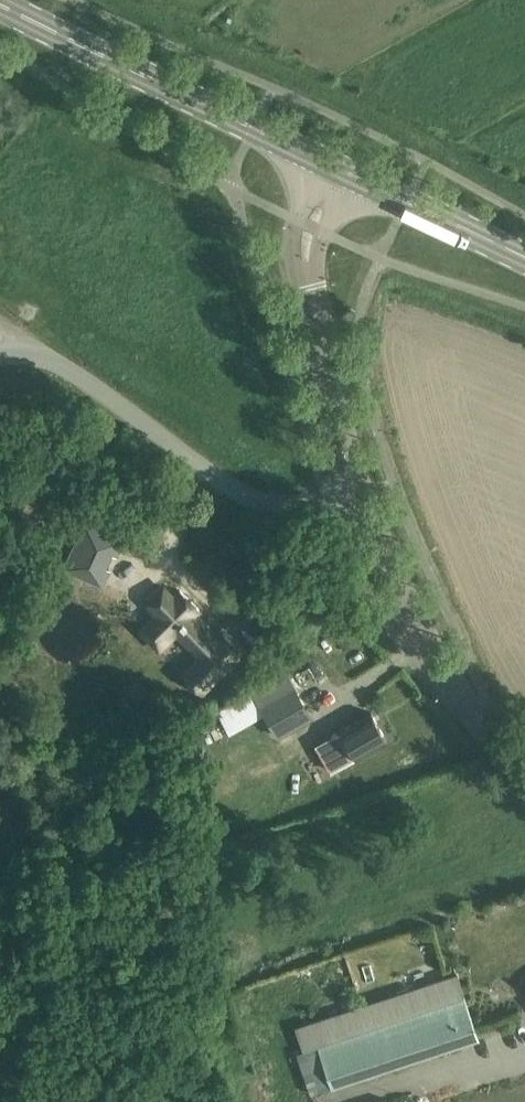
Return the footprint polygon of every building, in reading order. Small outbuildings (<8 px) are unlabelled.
[(105,567),(111,555),(112,552),(116,554),(123,539),(85,522),(65,567),(82,575),(92,580),(102,585),(110,569),(105,567)] [(164,586),(148,601),(146,603),(198,655),(189,664),(210,685),(242,653),(221,632),(215,638),(193,615),(199,609),(180,589),(174,596),(164,586)] [(314,717),(286,670),(251,690),(279,738),(314,717)] [(387,739),(371,712),(317,743),(333,771),(387,739)] [(315,1083),(327,1079),(330,1088),(480,1039),(458,973),(295,1026),(302,1050),(304,1049),(315,1083)]
